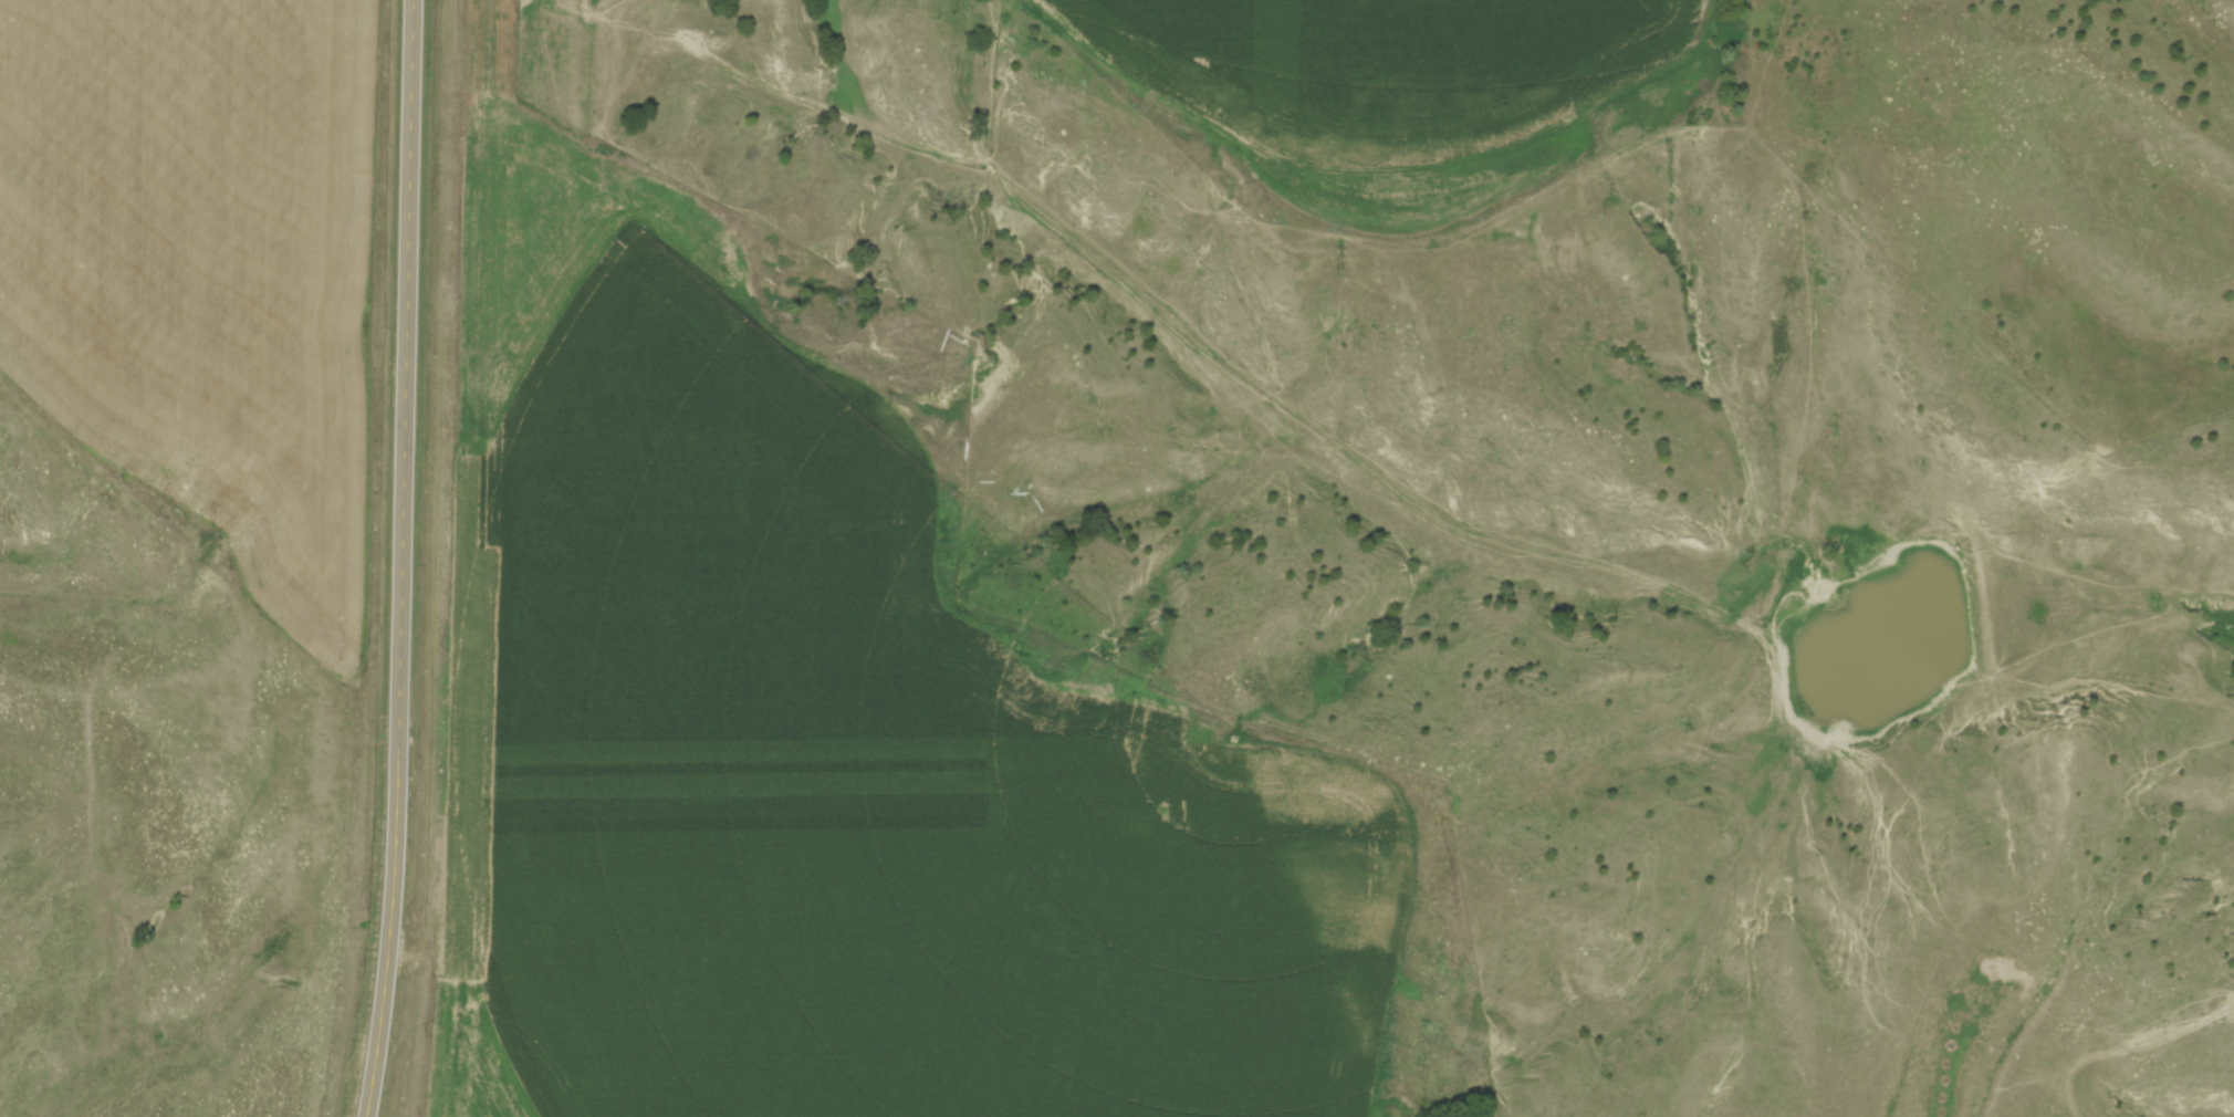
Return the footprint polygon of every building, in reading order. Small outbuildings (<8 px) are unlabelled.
[(517,72),(508,71),(507,93),(516,93),(517,72)]
